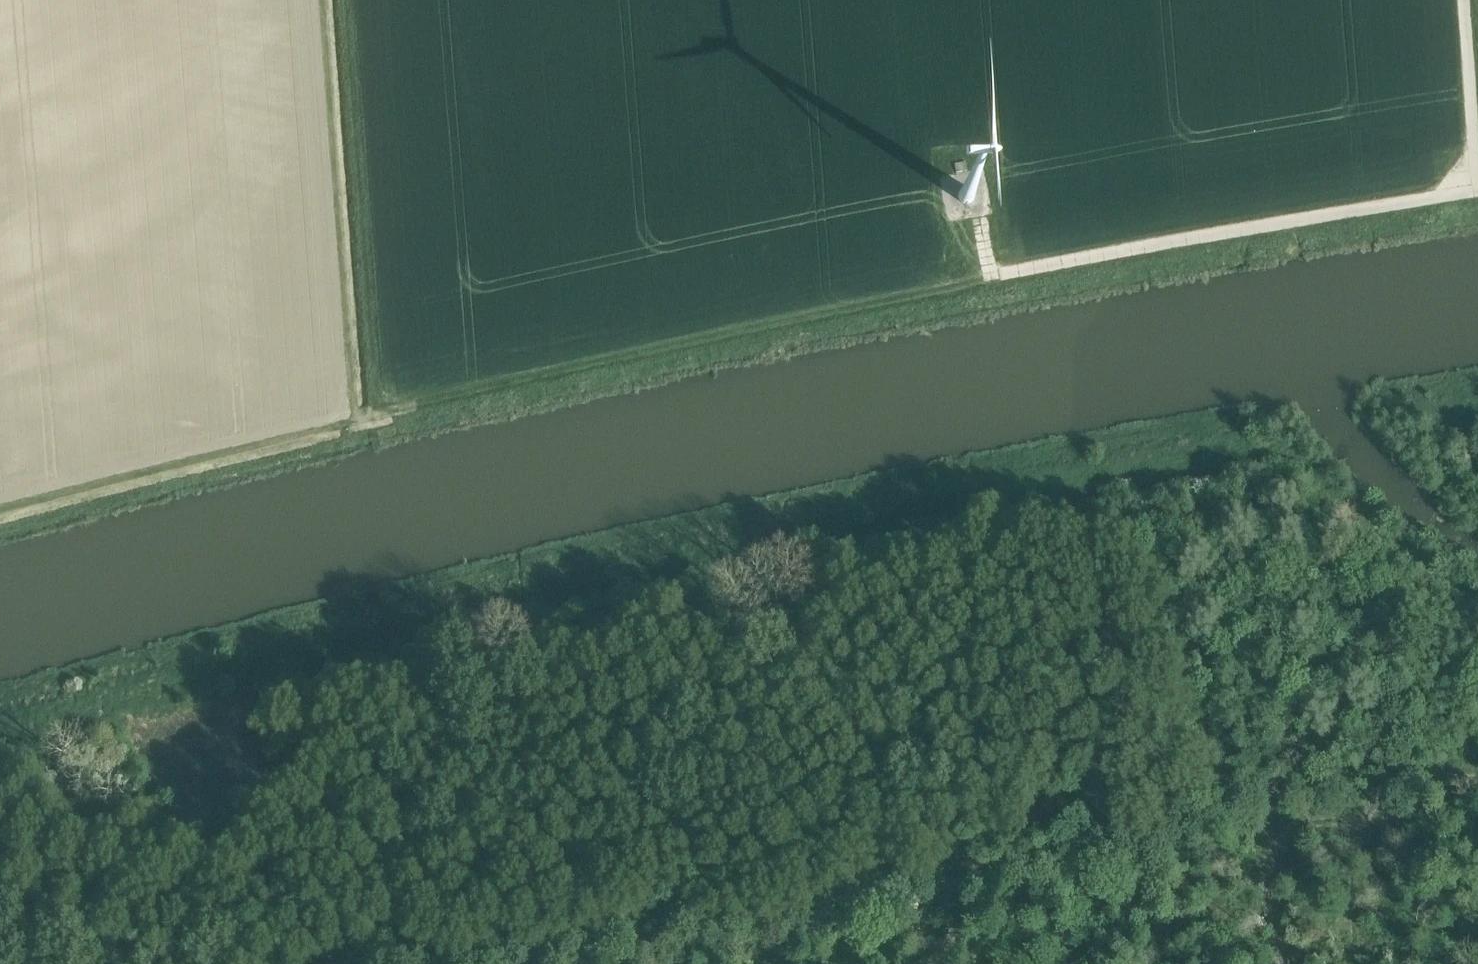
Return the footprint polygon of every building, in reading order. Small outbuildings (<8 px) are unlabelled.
[(957,196),(958,198),(959,200),(960,202),(962,203),(963,204),(966,204),(968,204),(970,203),(972,202),(973,200),(974,198),(974,196),(974,194),(973,192),(972,190),(970,189),(968,188),(966,187),(963,188),(962,189),(960,190),(959,191),(958,193),(957,196)]
